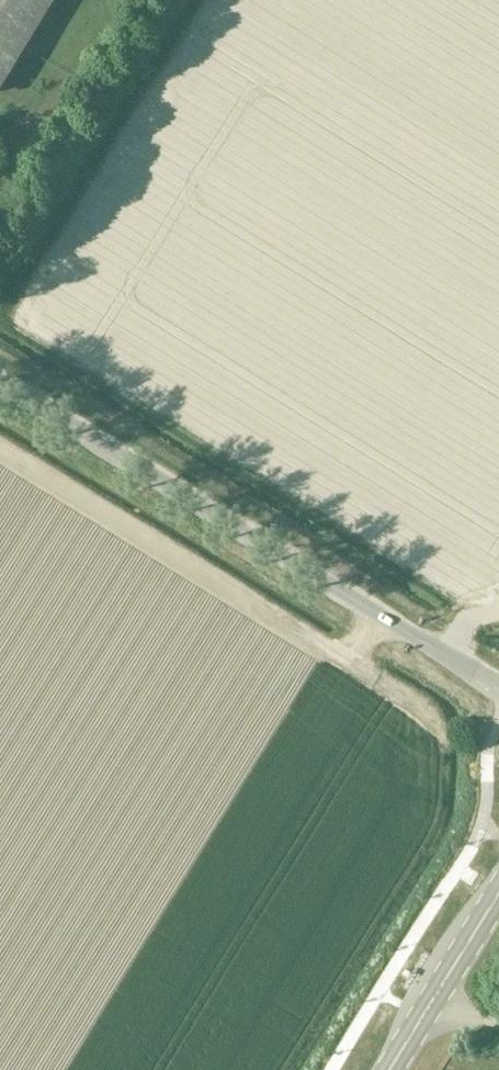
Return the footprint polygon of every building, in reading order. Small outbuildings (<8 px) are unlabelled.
[(55,0),(0,0),(0,91),(55,0)]
